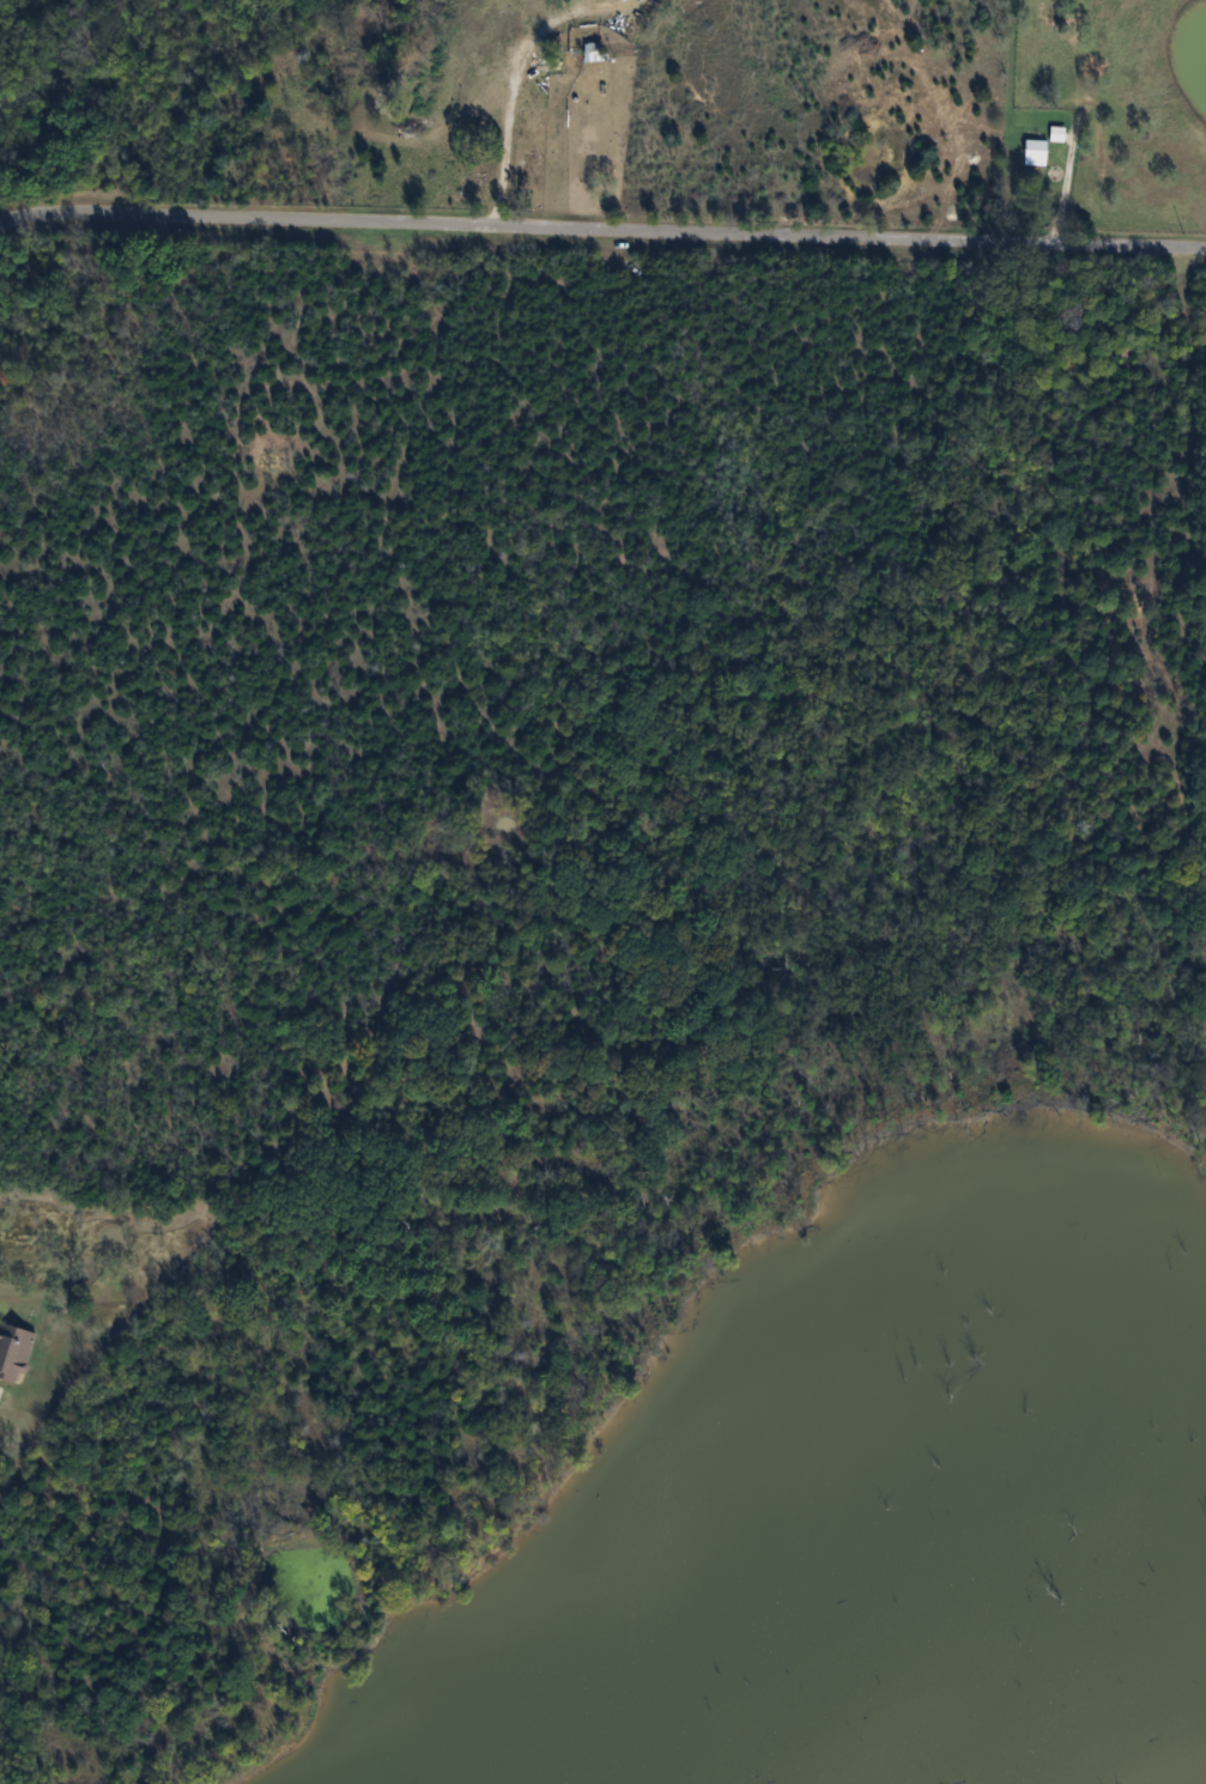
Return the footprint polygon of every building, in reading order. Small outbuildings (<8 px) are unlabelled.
[(1049,140),(1027,140),(1026,166),(1049,166),(1049,140)] [(24,1383),(38,1331),(3,1322),(0,1332),(0,1377),(24,1383)]
